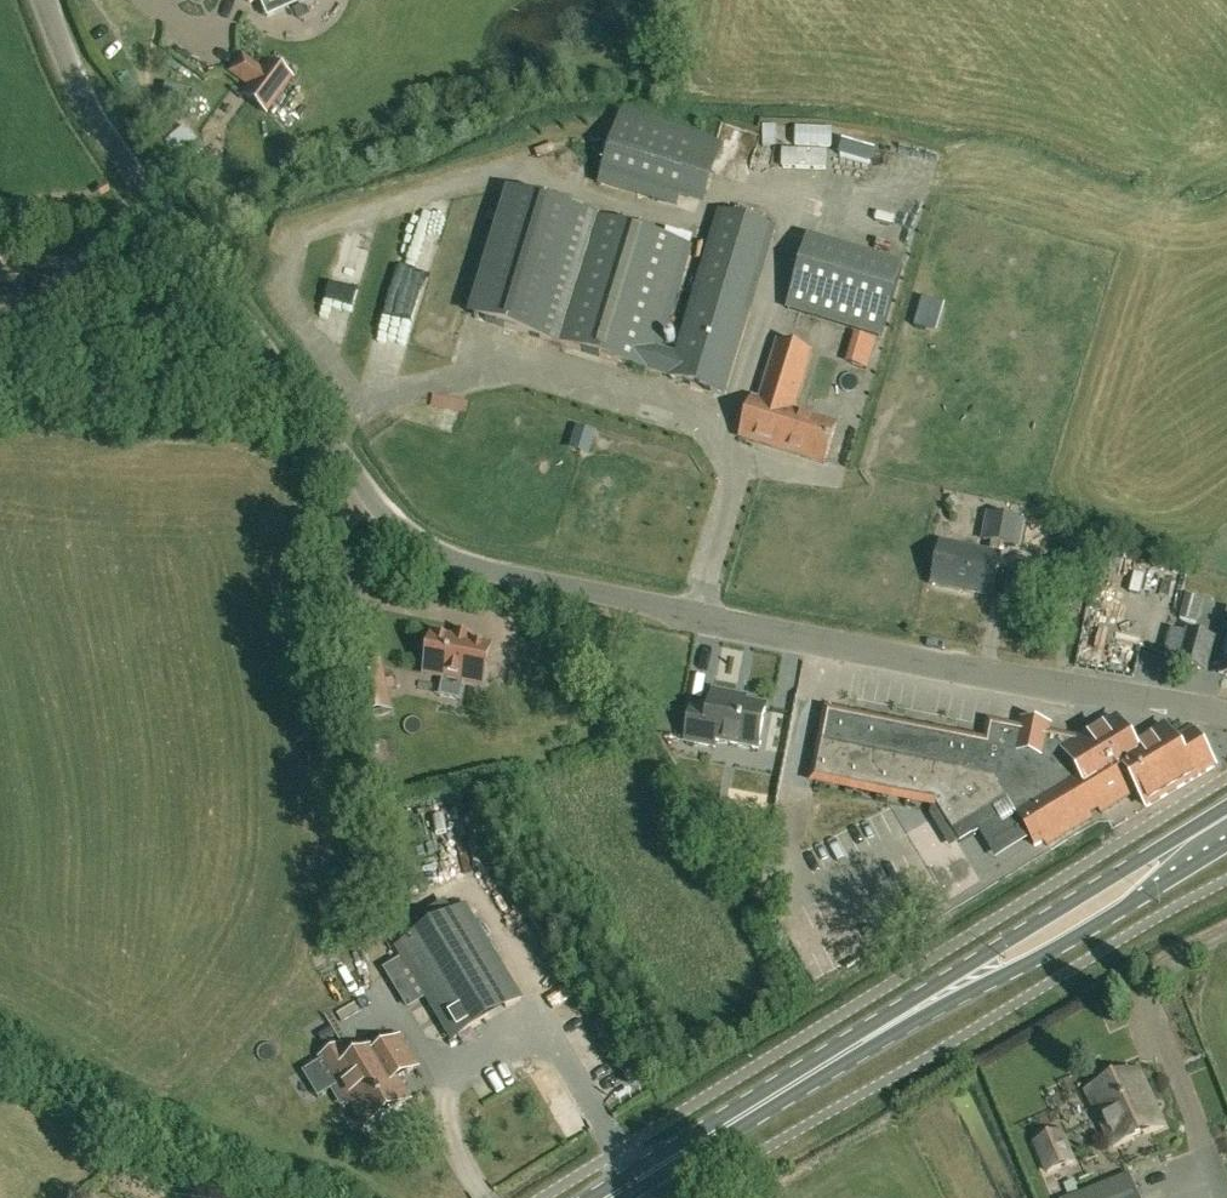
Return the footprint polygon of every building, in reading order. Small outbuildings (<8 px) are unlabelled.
[(290,80),(267,63),(243,95),(266,112),(290,80)] [(725,145),(622,113),(599,186),(680,211),(683,201),(706,208),(725,145)] [(761,138),(756,177),(784,180),(789,142),(761,138)] [(553,342),(592,216),(500,188),(461,314),(553,342)] [(721,213),(678,354),(661,349),(654,372),(727,395),(753,311),(746,309),(770,227),(721,213)] [(654,372),(661,349),(692,247),(592,216),(553,342),(654,372)] [(812,238),(790,308),(883,337),(905,268),(812,238)] [(344,339),(352,318),(329,310),(321,330),(344,339)] [(814,352),(779,341),(760,400),(753,398),(741,436),(825,463),(838,424),(795,411),(814,352)] [(1018,548),(1023,522),(990,515),(985,541),(992,542),(990,554),(941,544),(933,585),(992,597),(1001,557),(999,556),(1002,544),(1018,548)] [(1193,572),(1180,621),(1196,625),(1209,576),(1193,572)] [(1085,589),(1064,585),(1060,611),(1081,615),(1085,589)] [(1187,634),(1173,630),(1166,656),(1180,660),(1178,665),(1207,672),(1215,639),(1187,632),(1187,634)] [(433,634),(425,673),(482,685),(490,646),(469,641),(470,636),(455,633),(454,638),(433,634)] [(389,710),(382,674),(358,679),(365,715),(389,710)] [(759,748),(767,707),(735,701),(736,695),(715,691),(710,713),(692,710),(686,740),(716,746),(717,740),(759,748)] [(1148,808),(1216,768),(1194,732),(1177,743),(1167,726),(1134,746),(1133,743),(1133,733),(1127,734),(1119,720),(1109,726),(1108,723),(1077,741),(992,725),(988,743),(830,712),(817,778),(935,801),(938,806),(933,808),(933,813),(944,832),(952,827),(983,878),(1036,847),(1126,793),(1128,798),(1138,792),(1148,808)] [(815,880),(830,888),(837,874),(822,866),(815,880)] [(398,949),(454,1040),(520,1000),(465,909),(398,949)] [(352,1064),(342,1047),(325,1057),(341,1084),(337,1086),(349,1104),(352,1102),(367,1127),(409,1101),(396,1080),(417,1068),(400,1040),(383,1050),(381,1046),(352,1064)] [(1163,1125),(1138,1071),(1129,1075),(1126,1069),(1108,1078),(1111,1083),(1089,1094),(1114,1148),(1163,1125)] [(89,1135),(74,1126),(68,1137),(83,1146),(89,1135)] [(1074,1167),(1063,1137),(1038,1146),(1049,1176),(1074,1167)] [(1127,1172),(1057,1197),(1137,1197),(1127,1172)]
